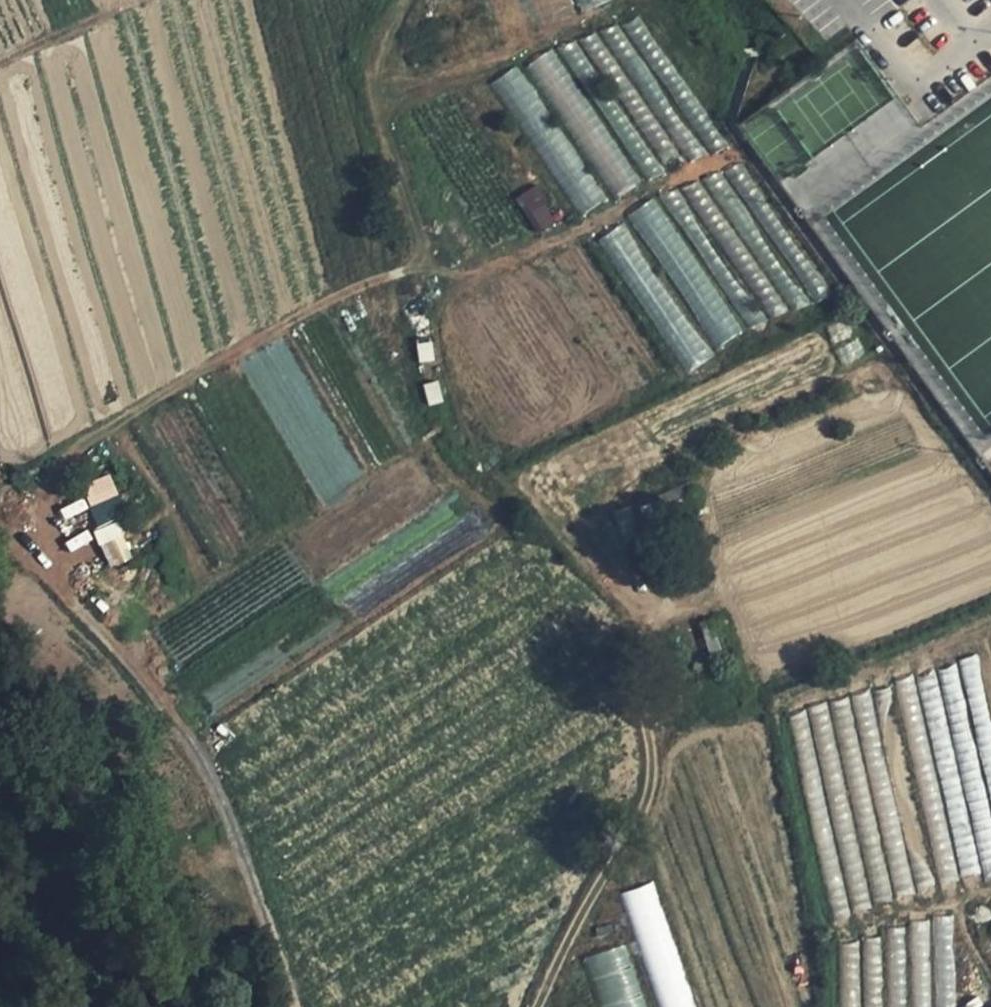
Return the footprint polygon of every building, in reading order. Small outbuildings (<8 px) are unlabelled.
[(580,214),(604,199),(560,131),(536,146),(580,214)] [(540,231),(557,219),(534,187),(517,199),(540,231)] [(738,259),(770,321),(827,291),(808,255),(779,270),(766,245),(738,259)] [(688,296),(715,347),(740,334),(713,283),(688,296)] [(711,355),(677,309),(655,324),(689,371),(711,355)] [(419,362),(433,361),(432,341),(417,343),(419,362)] [(428,405),(443,401),(437,381),(423,385),(428,405)] [(110,475),(82,484),(89,504),(117,496),(110,475)] [(93,531),(111,566),(132,556),(114,521),(93,531)] [(622,893),(661,1006),(695,1006),(652,882),(622,893)] [(935,970),(953,969),(951,915),(933,916),(935,970)] [(929,939),(927,921),(912,922),(913,940),(929,939)] [(586,957),(602,1006),(646,1006),(626,944),(586,957)]
